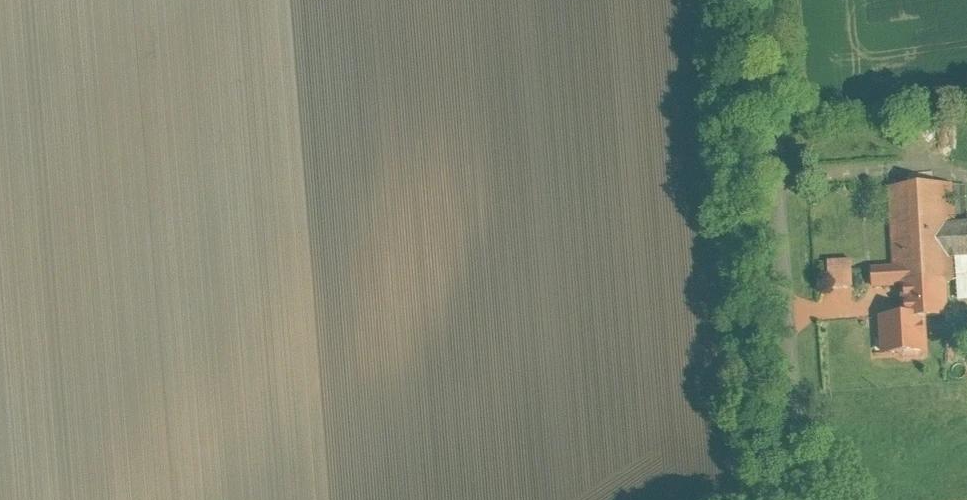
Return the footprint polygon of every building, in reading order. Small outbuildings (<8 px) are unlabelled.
[(886,357),(934,354),(932,319),(955,318),(953,278),(966,277),(966,297),(966,219),(961,219),(958,181),(891,184),(896,265),(877,266),(879,292),(904,291),(905,315),(884,316),(886,357)] [(851,261),(826,261),(826,288),(852,288),(851,261)]
